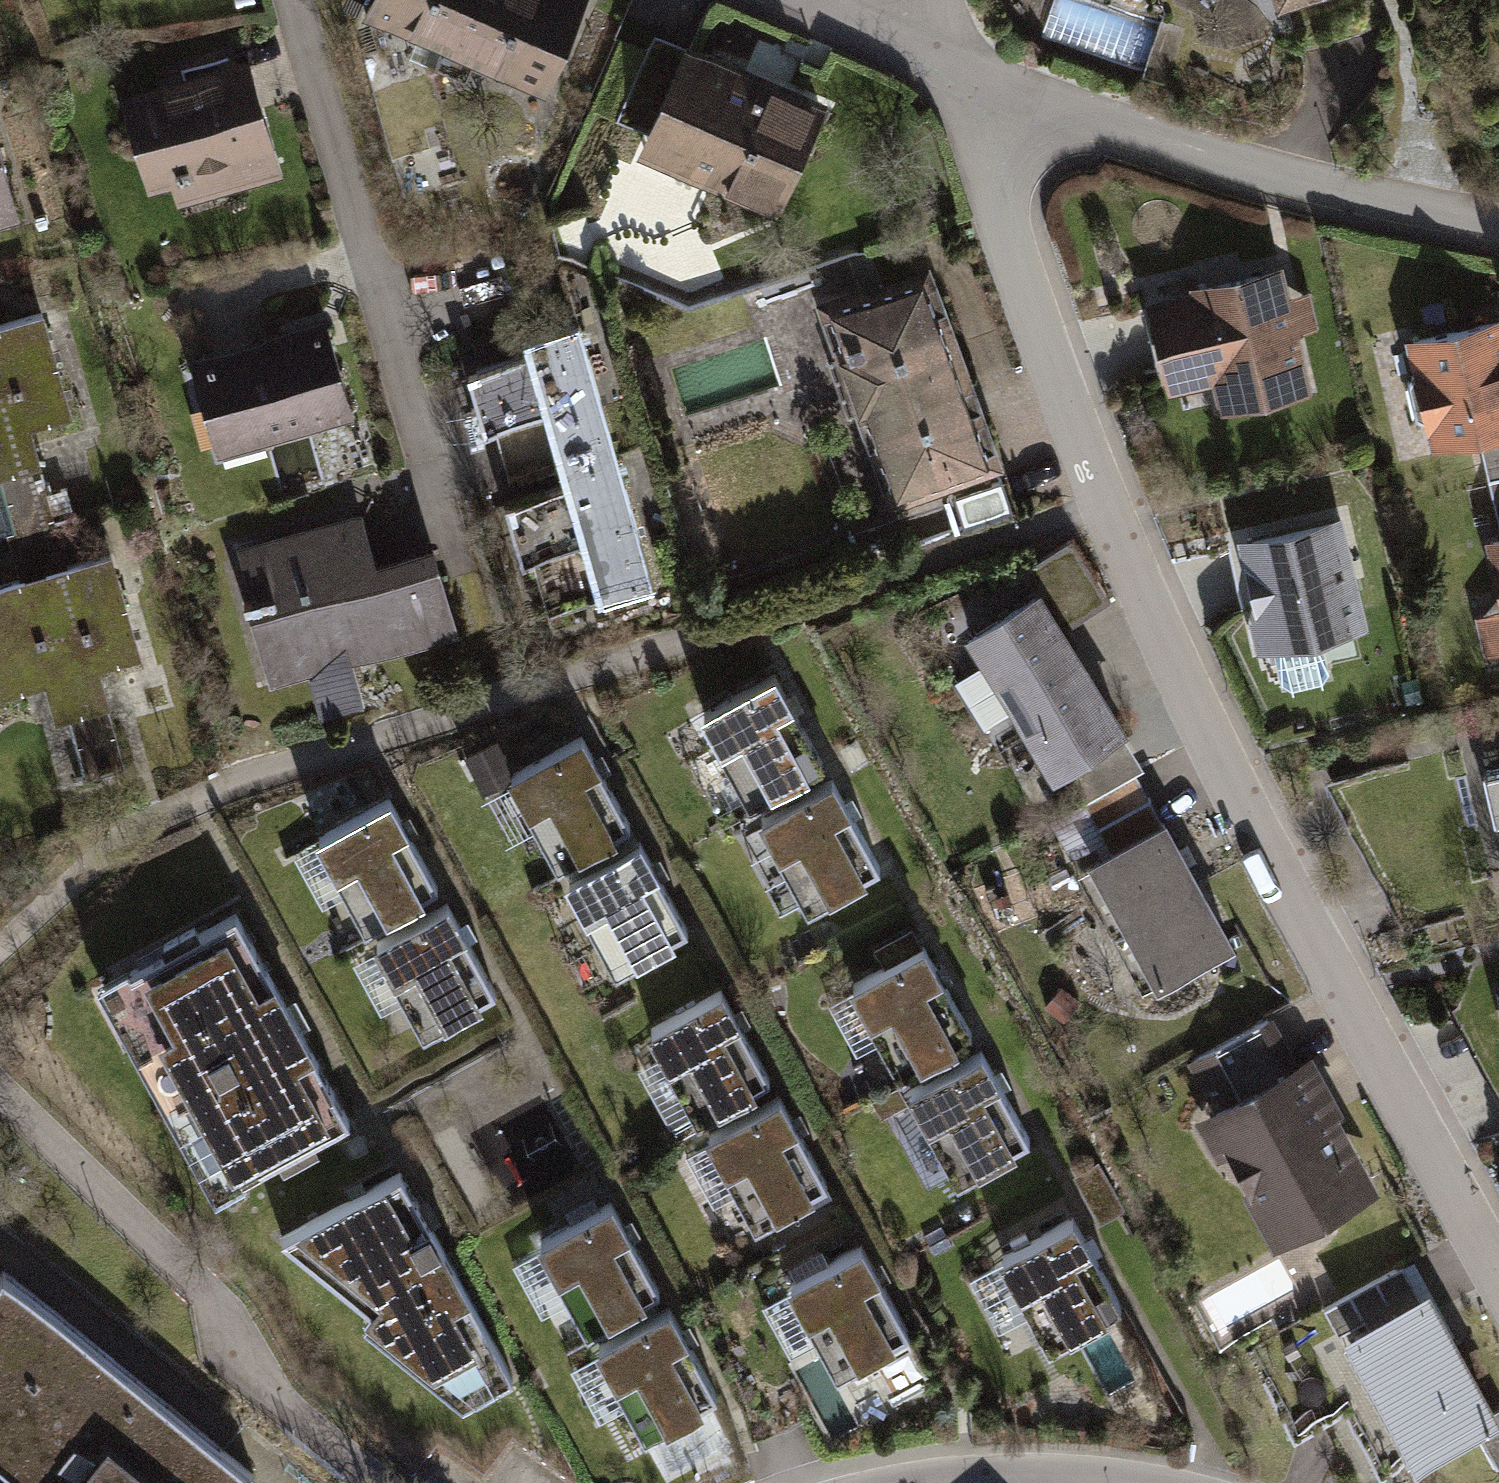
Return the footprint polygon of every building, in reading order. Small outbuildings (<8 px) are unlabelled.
[(461,70),(490,0),(377,0),(364,30),(461,70)] [(576,0),(490,0),(461,70),(548,106),(590,6),(576,0)] [(1281,24),(1349,0),(1273,0),(1281,24)] [(654,144),(691,52),(656,38),(619,130),(654,144)] [(827,107),(691,52),(654,144),(647,161),(783,217),(827,107)] [(253,71),(120,106),(147,206),(173,199),(178,216),(284,188),(253,71)] [(16,228),(0,167),(0,232),(16,228)] [(1292,299),(1286,276),(1148,312),(1172,405),(1216,394),(1223,421),(1317,397),(1302,339),(1322,334),(1312,294),(1292,299)] [(871,425),(902,512),(995,479),(928,292),(835,325),(847,359),(835,364),(858,430),(871,425)] [(0,334),(0,521),(6,543),(55,530),(77,523),(68,491),(52,495),(35,437),(76,426),(46,321),(0,334)] [(1407,343),(1415,377),(1410,393),(1417,424),(1427,433),(1430,446),(1479,435),(1498,431),(1498,323),(1407,343)] [(189,367),(215,467),(356,430),(330,331),(189,367)] [(497,435),(517,503),(619,474),(577,331),(523,347),(526,358),(468,375),(486,438),(497,435)] [(1479,435),(1490,486),(1498,484),(1498,431),(1479,435)] [(553,626),(655,597),(619,474),(517,503),(505,507),(524,570),(536,567),(553,626)] [(1490,486),(1498,526),(1498,484),(1490,486)] [(1003,490),(945,509),(956,541),(1013,522),(1003,490)] [(230,546),(269,688),(306,678),(319,726),(365,713),(353,665),(463,636),(440,554),(379,571),(363,510),(230,546)] [(1341,527),(1239,549),(1263,661),(1273,659),(1282,699),(1331,688),(1323,648),(1366,639),(1341,527)] [(0,595),(0,696),(3,706),(48,694),(75,789),(127,774),(100,678),(149,664),(119,560),(68,574),(55,530),(6,543),(19,589),(0,595)] [(1485,542),(1498,606),(1498,539),(1485,542)] [(1041,602),(1062,638),(1108,610),(1073,549),(1026,577),(1041,602)] [(969,644),(1056,792),(1128,750),(1062,638),(1041,602),(969,644)] [(1477,616),(1487,662),(1498,659),(1498,611),(1477,616)] [(816,773),(769,684),(700,721),(748,810),(816,773)] [(628,831),(580,743),(511,780),(517,791),(501,800),(513,822),(529,813),(559,868),(628,831)] [(1083,812),(1113,866),(1168,835),(1138,781),(1083,812)] [(1488,791),(1498,840),(1498,788),(1488,791)] [(877,879),(829,791),(760,828),(808,916),(877,879)] [(434,895),(386,807),(289,859),(317,911),(346,896),(365,932),(434,895)] [(1149,1009),(1239,959),(1168,835),(1113,866),(1078,886),(1149,1009)] [(690,942),(643,854),(574,891),(622,979),(690,942)] [(498,1004),(450,916),(352,968),(381,1020),(409,1005),(429,1041),(498,1004)] [(95,992),(205,1207),(341,1138),(231,923),(95,992)] [(971,1038),(923,950),(825,1002),(854,1054),(882,1039),(902,1075),(971,1038)] [(766,1081),(718,993),(643,1033),(659,1064),(638,1076),(669,1133),(766,1081)] [(1189,1069),(1212,1117),(1300,1075),(1276,1027),(1189,1069)] [(1030,1149),(982,1061),(907,1102),(923,1132),(902,1144),(933,1202),(1030,1149)] [(1274,1256),(1381,1204),(1314,1068),(1300,1075),(1212,1117),(1196,1125),(1221,1174),(1231,1169),(1274,1256)] [(827,1195),(779,1107),(682,1160),(710,1212),(738,1196),(758,1232),(827,1195)] [(1074,1181),(1098,1229),(1123,1217),(1099,1169),(1074,1181)] [(365,1330),(463,1413),(506,1386),(395,1182),(280,1247),(371,1322),(365,1330)] [(656,1301),(608,1213),(510,1266),(539,1318),(567,1302),(587,1338),(656,1301)] [(1121,1313),(1074,1225),(976,1277),(1004,1329),(1033,1314),(1052,1350),(1121,1313)] [(909,1343),(861,1255),(829,1272),(823,1261),(789,1279),(795,1291),(764,1307),(792,1359),(821,1344),(840,1380),(909,1343)] [(35,1482),(254,1482),(258,1478),(4,1274),(0,1279),(0,1455),(35,1482)] [(1414,1482),(1434,1482),(1486,1454),(1498,1477),(1498,1420),(1498,1421),(1418,1274),(1327,1324),(1410,1476),(1414,1482)] [(719,1410),(671,1322),(574,1375),(602,1427),(630,1411),(650,1447),(719,1410)] [(1327,1324),(1250,1366),(1296,1451),(1344,1425),(1375,1482),(1398,1482),(1410,1476),(1327,1324)]
